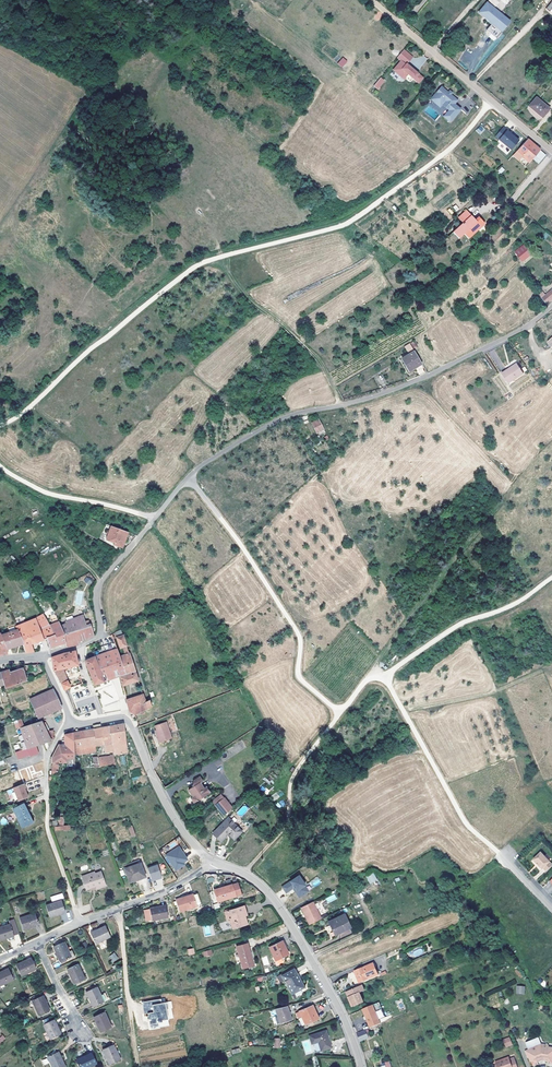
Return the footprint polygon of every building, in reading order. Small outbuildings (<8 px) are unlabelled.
[(487,2),(479,12),(486,18),(495,25),(503,16),(487,2)] [(486,18),(485,20),(495,28),(504,17),(503,16),(495,25),(486,18)] [(401,60),(393,70),(401,77),(406,77),(406,78),(409,81),(411,81),(413,78),(418,83),(423,77),(414,70),(413,71),(409,68),(410,67),(406,64),(412,57),(403,49),(397,57),(401,60)] [(347,61),(343,57),(337,64),(341,67),(347,61)] [(387,77),(383,74),(375,85),(378,88),(387,77)] [(441,87),(435,94),(445,102),(442,105),(449,110),(457,100),(441,87)] [(536,97),(529,105),(542,117),(550,108),(536,97)] [(480,135),(485,130),(481,125),(475,130),(480,135)] [(514,137),(507,131),(499,140),(511,150),(518,141),(514,137)] [(532,140),(529,136),(515,152),(520,157),(520,158),(524,162),(526,160),(529,163),(532,159),(541,148),(532,140)] [(546,154),(541,148),(532,159),(537,163),(546,154)] [(458,218),(463,223),(453,232),(459,238),(464,234),(468,238),(484,224),(480,219),(476,222),(475,220),(466,210),(458,218)] [(524,243),(514,251),(522,260),(532,251),(524,243)] [(542,299),(547,304),(551,300),(551,290),(542,299)] [(405,346),(410,354),(402,358),(409,371),(422,364),(414,351),(410,343),(405,346)] [(523,374),(517,364),(502,374),(508,384),(523,374)] [(319,420),(312,423),(317,433),(324,429),(319,420)] [(127,532),(111,526),(106,540),(115,543),(114,545),(121,548),(127,532)] [(83,581),(89,585),(92,581),(87,577),(83,581)] [(17,626),(17,630),(22,642),(22,644),(25,652),(34,651),(43,650),(41,639),(44,638),(44,635),(49,634),(47,628),(43,614),(35,618),(17,626)] [(67,625),(61,626),(66,647),(79,644),(78,642),(81,640),(86,639),(94,635),(90,624),(86,625),(85,621),(83,615),(66,622),(67,625)] [(150,621),(149,617),(130,626),(131,629),(150,621)] [(49,634),(44,635),(44,638),(41,639),(43,650),(53,649),(66,647),(61,626),(59,621),(47,628),(49,634)] [(4,634),(1,635),(7,649),(14,647),(18,645),(18,644),(22,642),(17,630),(4,634)] [(115,633),(117,637),(120,648),(122,647),(126,645),(121,630),(115,633)] [(103,653),(94,656),(104,682),(120,676),(126,673),(120,656),(117,647),(103,653)] [(101,648),(92,652),(94,656),(103,653),(101,648)] [(126,654),(120,656),(126,673),(120,676),(121,681),(122,685),(139,680),(127,648),(124,649),(126,654)] [(64,653),(51,657),(52,664),(54,671),(62,685),(68,683),(63,668),(78,666),(75,651),(64,653)] [(94,656),(85,660),(94,685),(99,683),(104,682),(94,656)] [(8,670),(0,672),(4,685),(5,688),(27,681),(23,668),(9,673),(8,670)] [(53,689),(29,699),(38,718),(62,707),(57,698),(53,689)] [(143,694),(126,699),(129,711),(132,710),(134,714),(152,705),(150,699),(145,701),(143,694)] [(23,727),(19,728),(27,748),(19,751),(20,752),(28,750),(30,756),(38,753),(36,746),(50,740),(42,723),(41,721),(39,721),(23,727)] [(157,732),(155,733),(158,742),(171,738),(165,721),(154,725),(155,729),(157,732)] [(45,722),(42,723),(50,740),(52,739),(53,738),(52,736),(54,735),(52,730),(49,731),(45,722)] [(102,727),(93,729),(95,743),(95,746),(104,744),(104,751),(112,752),(113,756),(127,752),(123,724),(108,726),(102,727)] [(83,731),(73,733),(74,747),(95,743),(93,729),(83,731)] [(67,734),(64,735),(65,745),(66,759),(75,758),(74,755),(74,747),(73,733),(67,734)] [(95,743),(74,747),(74,755),(96,751),(95,746),(95,743)] [(65,745),(59,745),(55,751),(52,757),(52,763),(58,762),(66,762),(66,759),(65,745)] [(28,750),(20,752),(22,758),(30,756),(28,750)] [(113,756),(99,757),(100,766),(115,764),(113,756)] [(75,765),(68,766),(67,773),(76,772),(75,769),(75,765)] [(192,787),(188,790),(193,796),(195,795),(198,800),(210,792),(206,786),(204,788),(200,783),(203,781),(200,777),(194,780),(192,787)] [(24,784),(13,788),(18,801),(28,797),(26,792),(24,788),(26,788),(24,784)] [(12,794),(15,801),(18,800),(12,788),(6,791),(9,796),(12,794)] [(274,801),(284,795),(281,790),(271,796),(274,801)] [(225,797),(222,794),(213,802),(216,805),(225,797)] [(234,806),(225,797),(216,805),(225,814),(234,806)] [(276,804),(278,808),(285,805),(283,800),(276,804)] [(23,804),(13,809),(22,827),(32,822),(23,804)] [(244,805),(237,812),(241,816),(248,809),(244,805)] [(242,831),(228,818),(214,832),(222,840),(228,833),(233,838),(237,834),(238,835),(242,831)] [(214,832),(213,833),(221,841),(222,840),(214,832)] [(182,854),(178,847),(171,851),(171,852),(166,856),(176,871),(182,866),(181,864),(183,862),(187,860),(183,853),(182,854)] [(541,853),(533,860),(542,869),(543,868),(546,871),(551,865),(541,853)] [(140,863),(138,860),(125,865),(126,868),(140,863)] [(126,868),(125,869),(130,882),(145,876),(140,863),(126,868)] [(162,878),(157,865),(147,869),(152,882),(162,878)] [(93,872),(82,876),(86,890),(98,885),(98,888),(105,885),(100,872),(94,874),(93,872)] [(377,880),(373,873),(366,876),(370,884),(377,880)] [(306,884),(300,874),(283,886),(287,892),(296,886),(298,889),(296,891),(300,897),(310,890),(306,884)] [(312,887),(321,883),(318,877),(309,881),(312,887)] [(227,885),(213,890),(218,902),(235,896),(235,895),(240,894),(237,883),(232,885),(232,884),(227,885)] [(52,902),(64,898),(62,893),(50,897),(52,902)] [(193,894),(175,900),(179,912),(197,906),(193,894)] [(328,903),(337,899),(334,894),(325,898),(328,903)] [(62,900),(46,906),(49,917),(65,912),(62,900)] [(314,901),(304,906),(307,913),(317,908),(314,901)] [(166,906),(150,909),(152,920),(168,917),(166,906)] [(244,906),(224,912),(227,921),(230,920),(232,929),(245,925),(243,916),(247,915),(244,906)] [(317,908),(307,913),(309,918),(308,919),(310,924),(322,918),(317,908)] [(70,912),(62,913),(63,921),(71,920),(70,912)] [(35,913),(19,918),(23,930),(39,924),(35,913)] [(344,914),(330,921),(333,928),(332,928),(335,935),(350,927),(344,914)] [(196,916),(188,917),(189,925),(196,924),(196,916)] [(9,921),(10,925),(13,935),(19,934),(14,919),(9,921)] [(0,928),(0,940),(7,937),(13,936),(13,935),(10,925),(0,928)] [(110,936),(105,926),(90,933),(95,943),(110,936)] [(282,941),(269,947),(275,960),(288,954),(287,950),(282,941)] [(64,942),(53,946),(60,962),(71,957),(72,958),(75,957),(71,950),(68,951),(64,942)] [(247,943),(236,946),(241,963),(252,960),(247,943)] [(31,958),(16,965),(21,976),(36,969),(31,958)] [(254,959),(252,960),(241,963),(243,968),(255,965),(254,959)] [(376,969),(374,963),(355,971),(358,976),(356,977),(357,978),(376,969)] [(78,964),(67,969),(74,984),(85,979),(78,964)] [(0,972),(0,985),(13,979),(8,968),(0,972)] [(294,969),(282,976),(292,994),(304,987),(294,969)] [(379,974),(376,969),(357,978),(359,982),(379,974)] [(362,985),(346,991),(348,997),(350,996),(353,1005),(363,1001),(359,992),(364,990),(362,985)] [(96,987),(86,992),(93,1007),(104,1002),(100,995),(96,987)] [(43,995),(32,1000),(39,1015),(50,1010),(43,995)] [(160,1007),(159,1003),(140,1006),(142,1018),(146,1017),(146,1020),(145,1020),(146,1025),(147,1025),(149,1033),(157,1032),(157,1027),(161,1026),(161,1024),(166,1023),(165,1013),(167,1013),(166,1006),(164,1006),(160,1007)] [(373,1004),(368,1006),(373,1015),(377,1014),(373,1004)] [(312,1005),(299,1011),(305,1024),(318,1019),(312,1005)] [(287,1006),(275,1010),(280,1023),(290,1020),(287,1012),(289,1011),(287,1006)] [(362,1009),(364,1015),(366,1019),(369,1028),(378,1024),(373,1015),(368,1006),(362,1009)] [(104,1012),(93,1017),(100,1032),(111,1027),(104,1012)] [(54,1019),(43,1024),(50,1039),(61,1034),(54,1019)] [(167,1030),(166,1023),(161,1024),(161,1026),(157,1027),(157,1032),(167,1030)] [(365,1029),(356,1033),(359,1041),(368,1038),(365,1029)] [(326,1031),(309,1036),(312,1044),(318,1042),(321,1051),(331,1047),(326,1031)] [(526,1043),(528,1048),(530,1054),(528,1054),(529,1057),(528,1058),(530,1061),(531,1061),(533,1066),(538,1064),(538,1061),(542,1060),(547,1061),(546,1063),(551,1064),(551,1051),(548,1050),(548,1046),(549,1045),(541,1043),(539,1039),(526,1043)] [(113,1044),(102,1049),(109,1064),(120,1060),(113,1044)] [(47,1057),(52,1066),(64,1066),(65,1066),(58,1051),(47,1057)] [(91,1053),(76,1060),(80,1066),(88,1066),(96,1063),(91,1053)] [(495,1062),(497,1066),(517,1066),(514,1057),(509,1059),(509,1057),(495,1062)]
